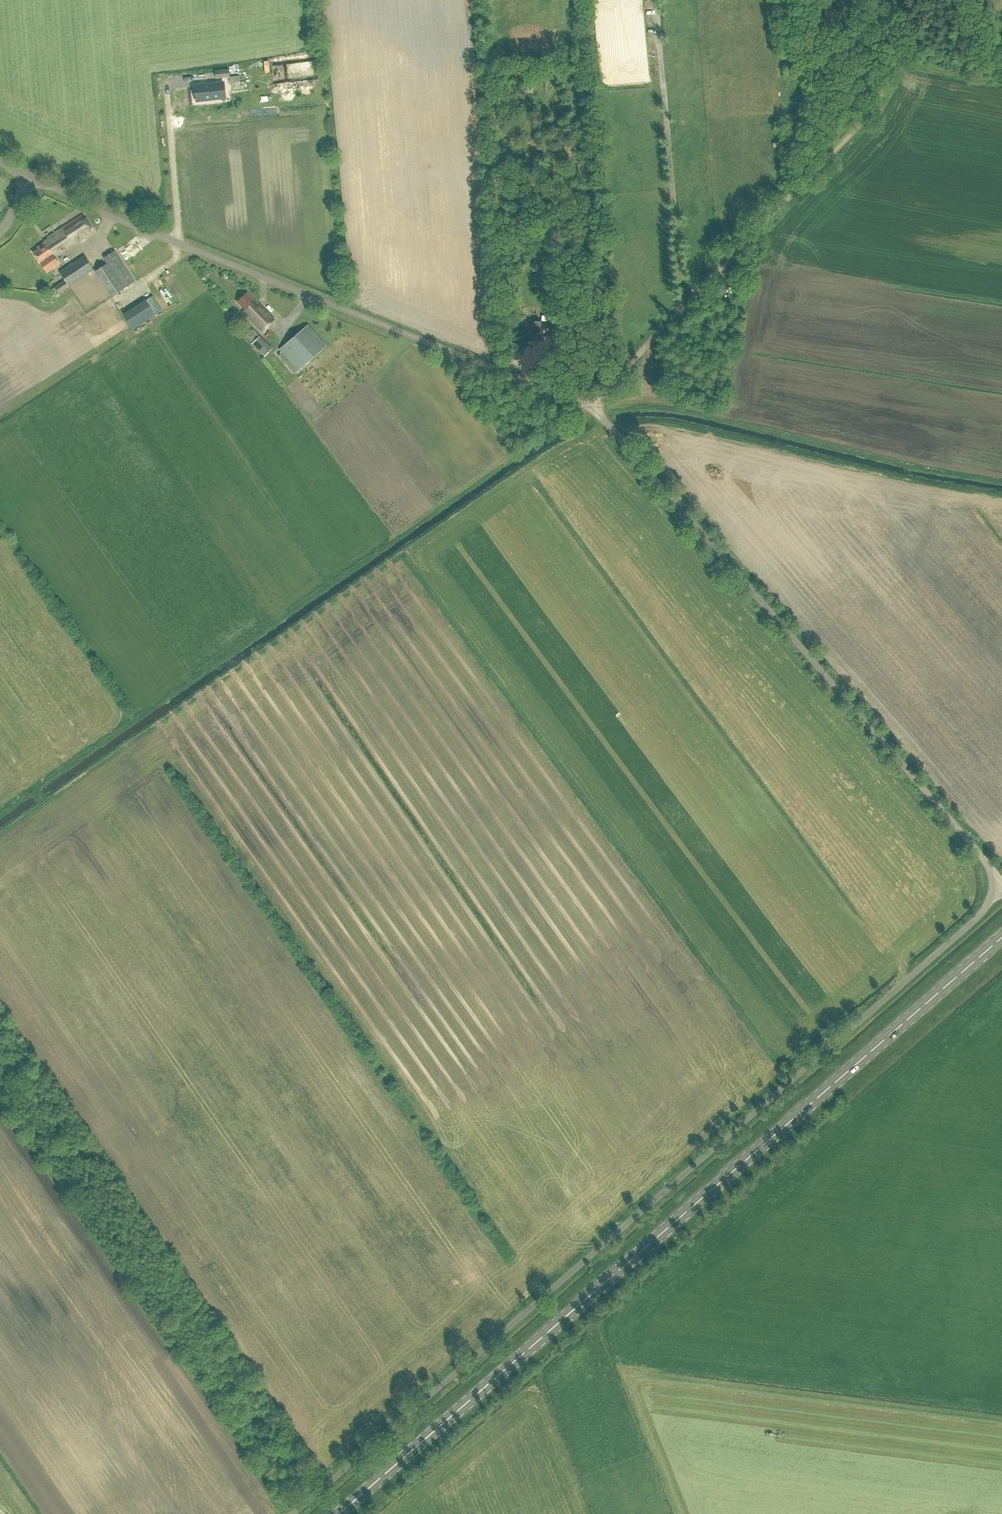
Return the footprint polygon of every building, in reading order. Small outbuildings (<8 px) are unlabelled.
[(314,80),(312,59),(272,64),(274,84),(314,80)] [(226,97),(224,83),(240,82),(239,76),(257,74),(255,63),(238,65),(238,67),(215,70),(216,84),(195,86),(197,100),(226,97)] [(522,92),(533,93),(533,87),(533,80),(523,79),(523,86),(522,86),(522,92)] [(77,235),(91,226),(83,214),(62,227),(62,228),(47,238),(48,239),(44,242),(37,247),(39,249),(33,253),(40,263),(41,263),(47,272),(59,263),(54,256),(58,253),(59,254),(80,239),(77,235)] [(107,263),(95,271),(112,297),(136,281),(115,250),(103,258),(107,263)] [(69,287),(95,270),(85,255),(59,271),(69,287)] [(725,283),(721,288),(725,291),(729,287),(725,283)] [(548,336),(549,322),(526,320),(526,322),(519,322),(521,286),(509,285),(505,330),(518,331),(525,331),(525,334),(548,336)] [(263,331),(275,320),(248,292),(237,302),(245,309),(243,311),(263,331)] [(149,301),(127,316),(135,327),(157,312),(149,301)] [(298,371),(328,345),(309,324),(279,349),(298,371)] [(272,349),(260,336),(252,344),(264,356),(272,349)]
